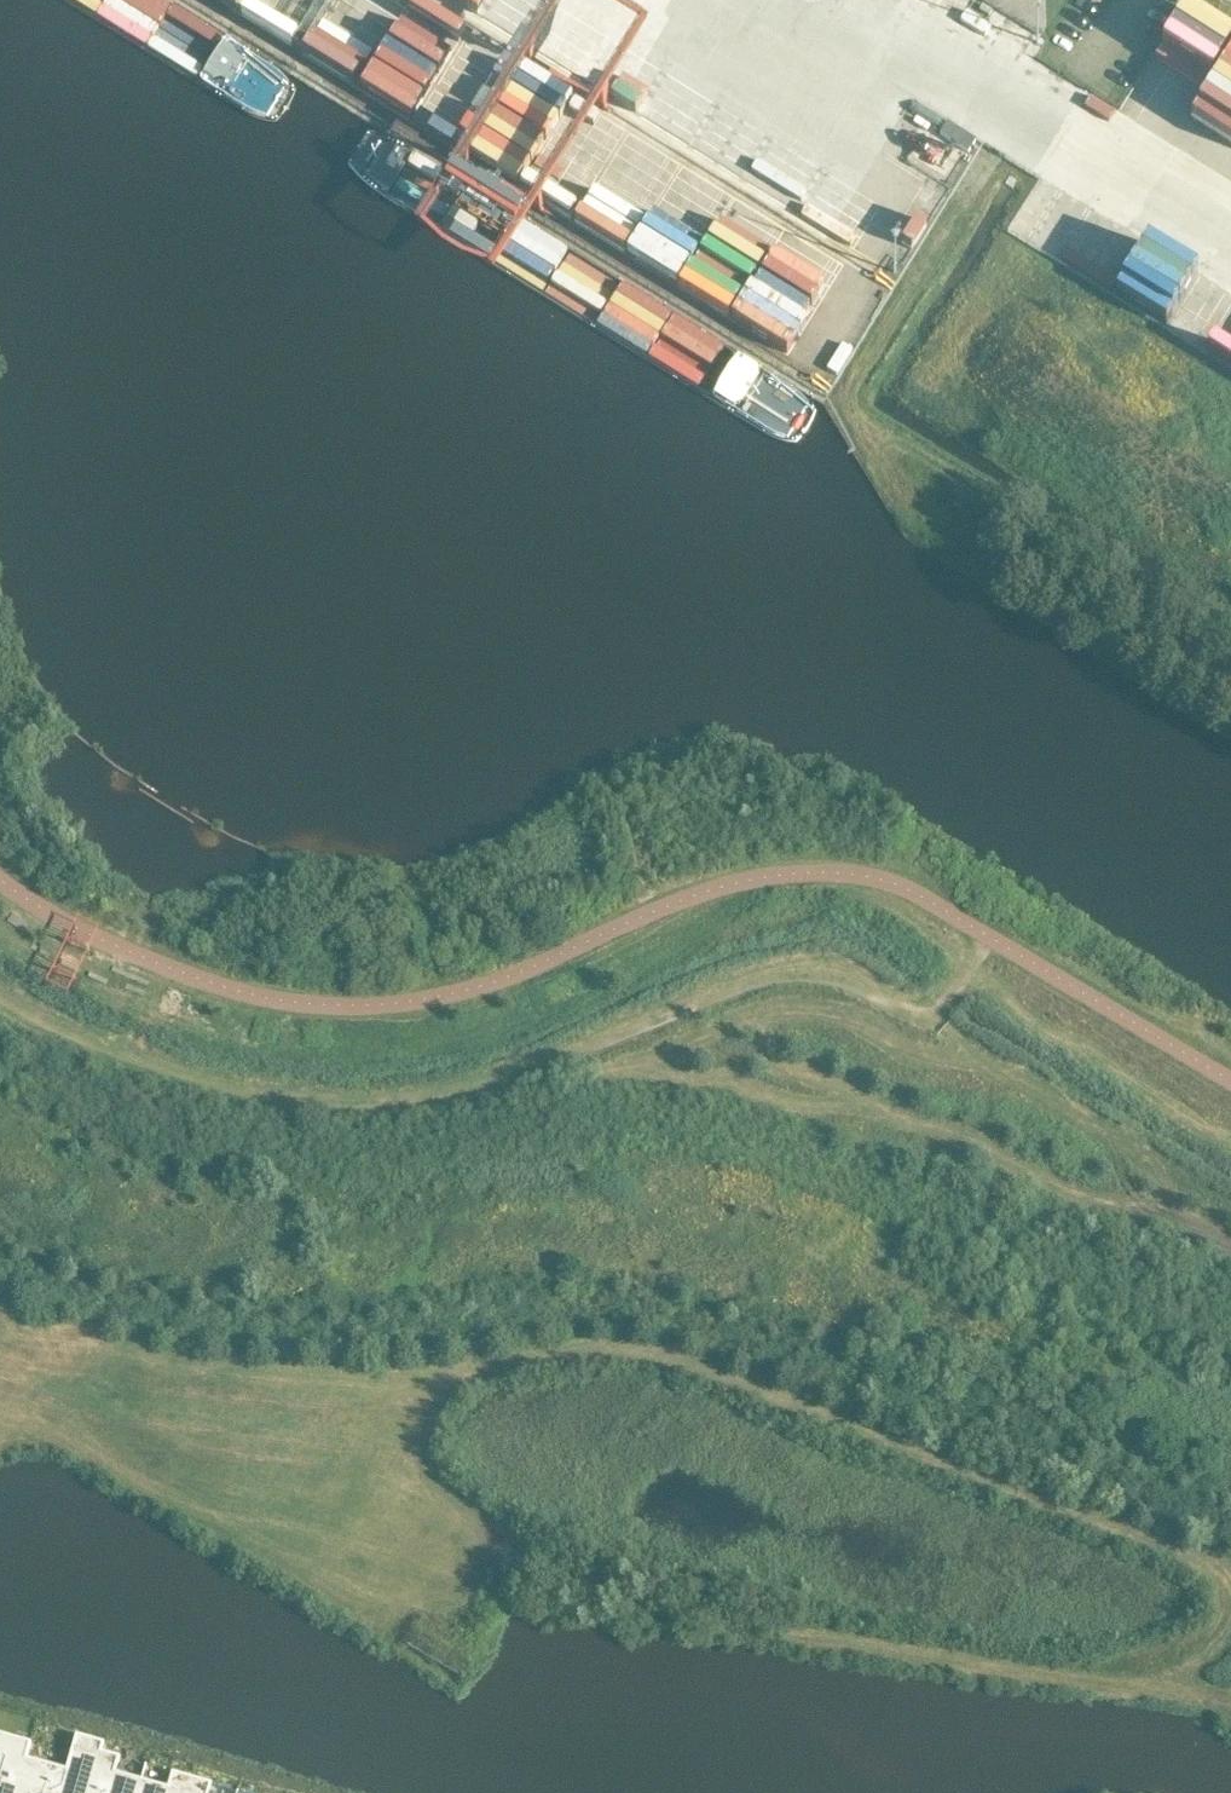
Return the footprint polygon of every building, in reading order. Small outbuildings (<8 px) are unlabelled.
[(907,20),(920,0),(875,0),(907,20)] [(969,10),(974,0),(948,0),(969,10)] [(414,123),(465,153),(502,89),(451,59),(464,36),(405,2),(362,77),(403,100),(402,102),(420,112),(414,123)] [(1199,110),(1230,56),(1230,33),(1182,4),(1140,75),(1199,110)] [(359,72),(373,51),(324,20),(310,40),(359,72)] [(926,122),(917,160),(961,170),(969,131),(926,122)] [(488,123),(469,155),(519,185),(538,154),(488,123)] [(631,204),(593,186),(589,193),(533,167),(519,197),(624,246),(634,225),(623,220),(631,204)] [(623,255),(703,299),(734,243),(744,248),(737,261),(755,271),(761,259),(748,252),(756,237),(743,230),(751,215),(728,202),(701,251),(672,235),(665,248),(636,231),(623,255)] [(804,296),(789,294),(791,278),(758,274),(755,302),(803,308),(804,296)] [(721,285),(708,305),(726,317),(739,297),(721,285)] [(36,1788),(19,1783),(26,1759),(28,1760),(33,1744),(0,1735),(0,1792),(34,1792),(36,1788)] [(19,1783),(36,1788),(34,1792),(89,1792),(101,1753),(102,1753),(104,1744),(78,1736),(68,1771),(28,1760),(26,1759),(19,1783)] [(142,1781),(116,1774),(120,1759),(102,1753),(101,1753),(89,1792),(139,1792),(142,1781)] [(139,1792),(188,1792),(192,1779),(173,1774),(168,1789),(142,1781),(139,1792)] [(188,1792),(210,1792),(212,1785),(192,1779),(188,1792)]
